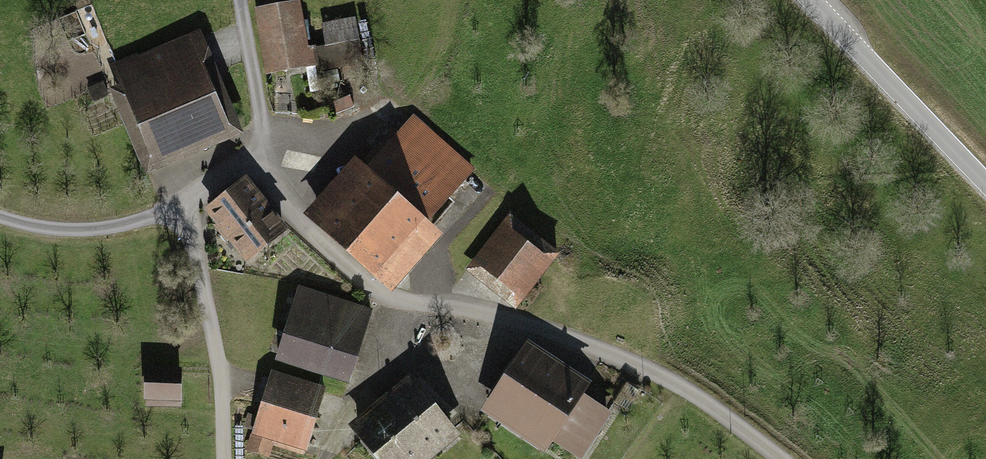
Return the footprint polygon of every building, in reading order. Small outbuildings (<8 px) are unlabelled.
[(293,5),(262,10),(273,70),(303,65),(300,48),(293,5)] [(154,153),(124,83),(109,89),(145,175),(242,134),(201,36),(189,42),(223,124),(154,153)] [(361,61),(358,41),(314,49),(316,62),(317,68),(361,61)] [(223,124),(189,42),(138,63),(136,57),(117,65),(124,83),(154,153),(223,124)] [(316,62),(314,49),(313,46),(300,48),(303,65),(316,62)] [(88,90),(93,101),(107,96),(102,84),(88,90)] [(317,225),(377,277),(426,222),(471,171),(412,118),(397,135),(392,131),(387,136),(392,140),(366,170),(317,225)] [(304,212),(317,225),(366,170),(353,158),(304,212)] [(245,182),(209,209),(219,221),(214,224),(226,239),(230,235),(247,257),(282,229),(245,182)] [(559,254),(513,216),(468,271),(514,309),(559,254)] [(426,222),(377,277),(392,291),(440,236),(426,222)] [(538,256),(512,236),(487,267),(512,287),(538,256)] [(370,312),(298,290),(278,353),(350,376),(370,312)] [(533,343),(523,357),(587,399),(596,385),(533,343)] [(523,357),(495,400),(551,437),(578,454),(592,432),(606,411),(587,399),(523,357)] [(154,394),(177,395),(178,372),(146,372),(146,403),(154,403),(154,394)] [(322,392),(271,376),(258,417),(250,414),(246,426),(255,428),(273,434),(305,444),(322,392)] [(424,453),(451,431),(412,384),(385,406),(424,453)] [(154,394),(154,403),(177,404),(177,395),(154,394)] [(551,437),(495,400),(486,414),(542,450),(551,437)] [(424,453),(385,406),(358,428),(383,458),(416,458),(424,453)] [(273,434),(255,428),(248,449),(266,455),(271,441),(273,434)] [(273,434),(271,441),(303,452),(305,444),(273,434)]
